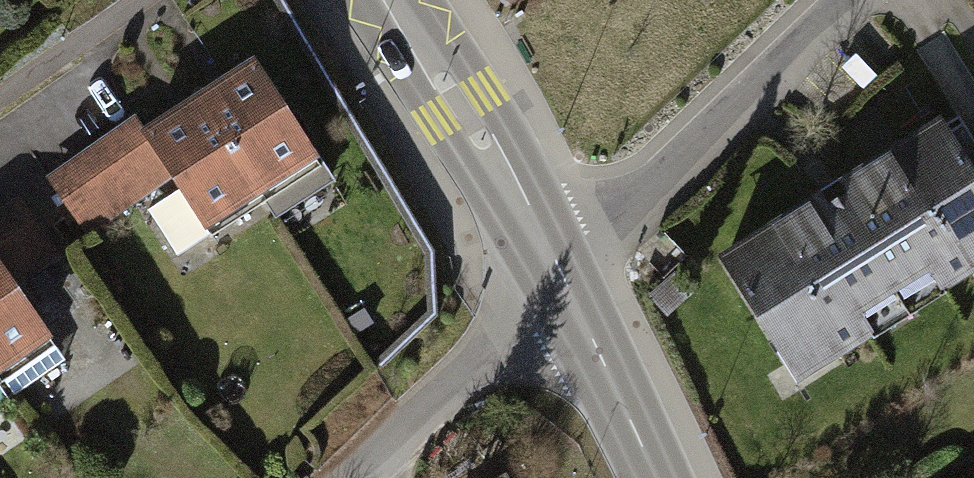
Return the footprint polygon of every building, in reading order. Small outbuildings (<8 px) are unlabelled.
[(236,56),(49,177),(89,239),(162,192),(195,242),(309,169),(236,56)] [(700,264),(776,393),(973,278),(973,192),(935,127),(700,264)] [(54,346),(0,264),(0,381),(54,346)]
